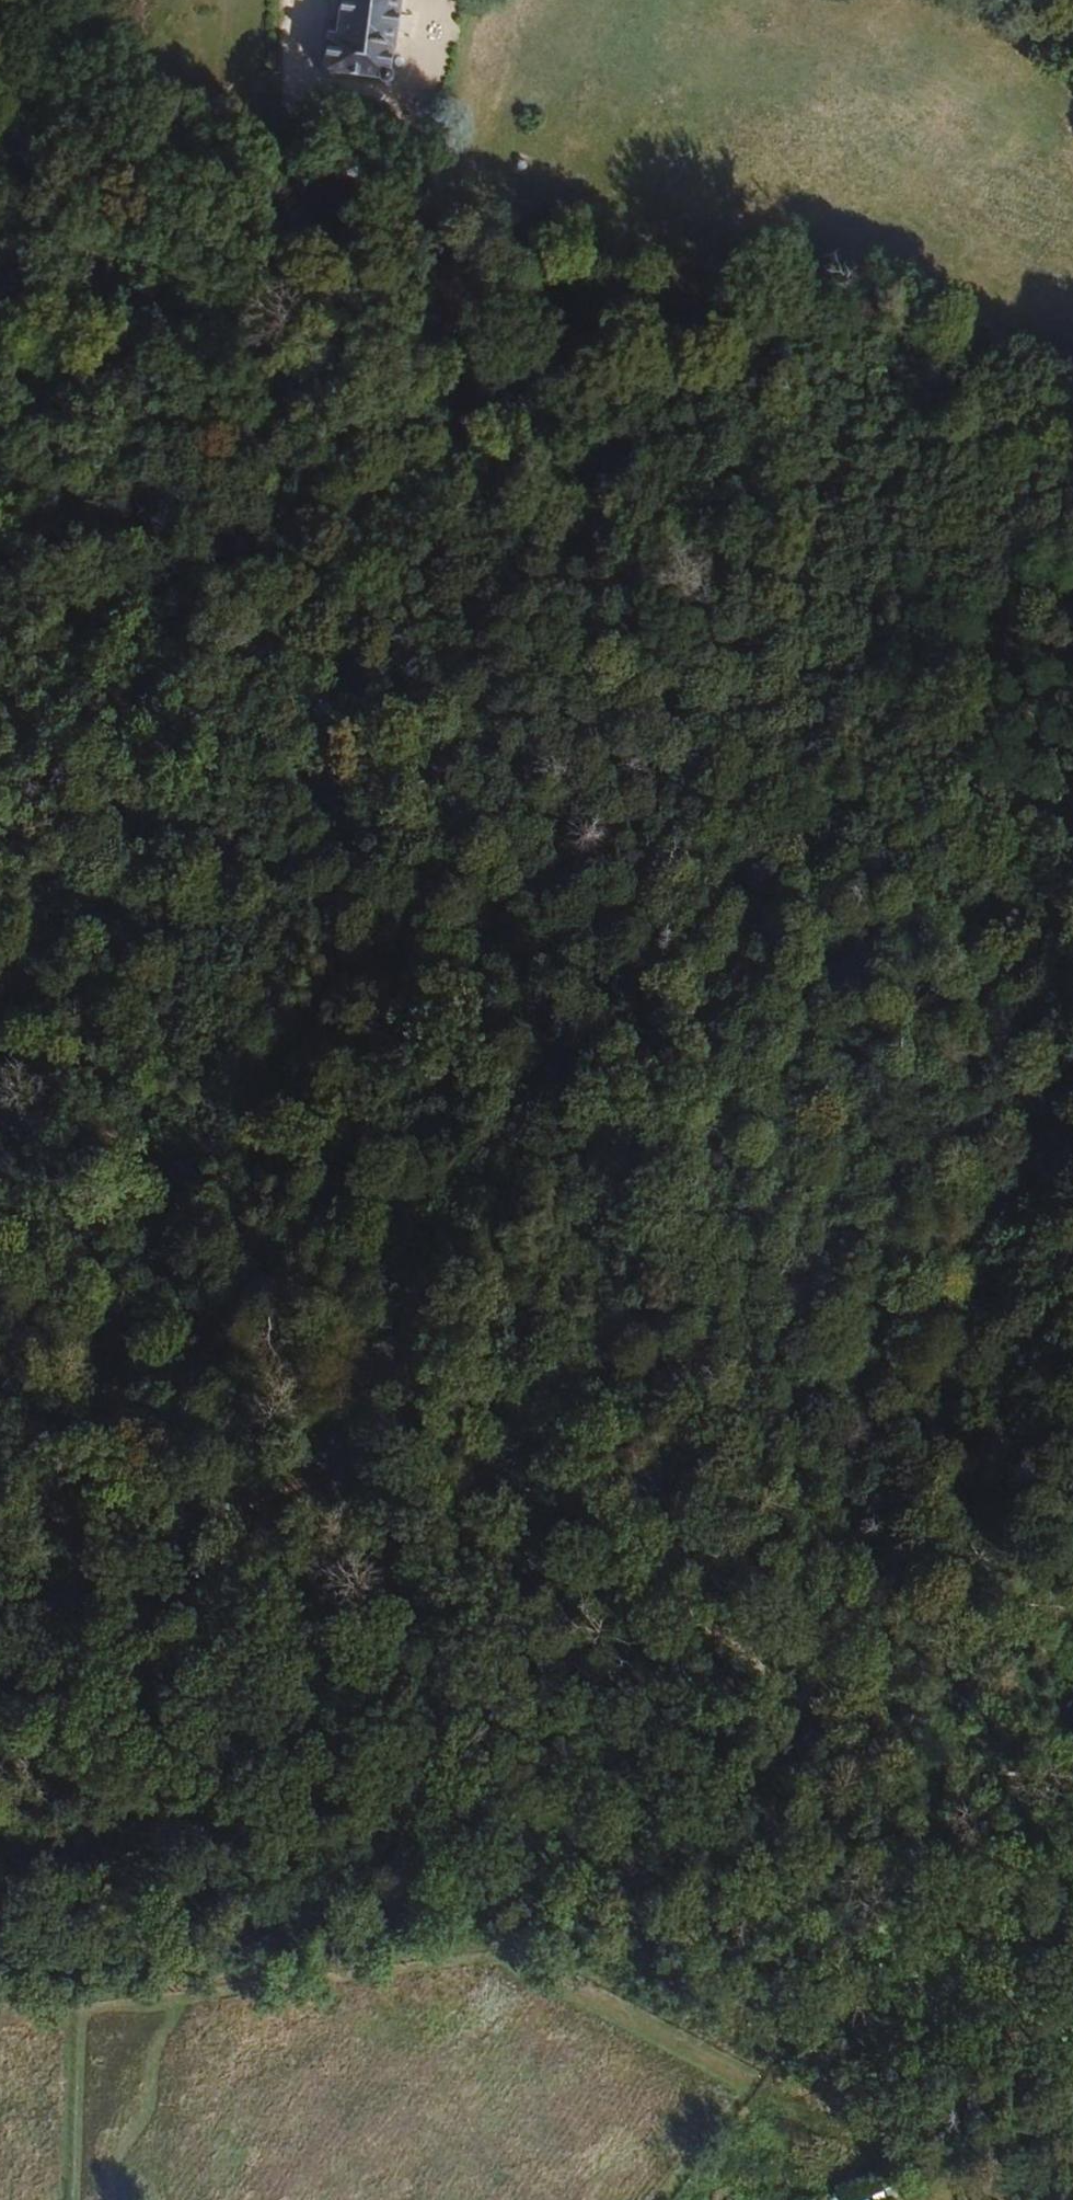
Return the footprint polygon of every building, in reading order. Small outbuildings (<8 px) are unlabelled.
[(397,23),(411,11),(403,0),(383,0),(381,1),(375,0),(335,0),(330,29),(344,30),(337,81),(324,78),(317,122),(380,132),(397,23)] [(279,19),(277,74),(304,75),(306,20),(279,19)]
